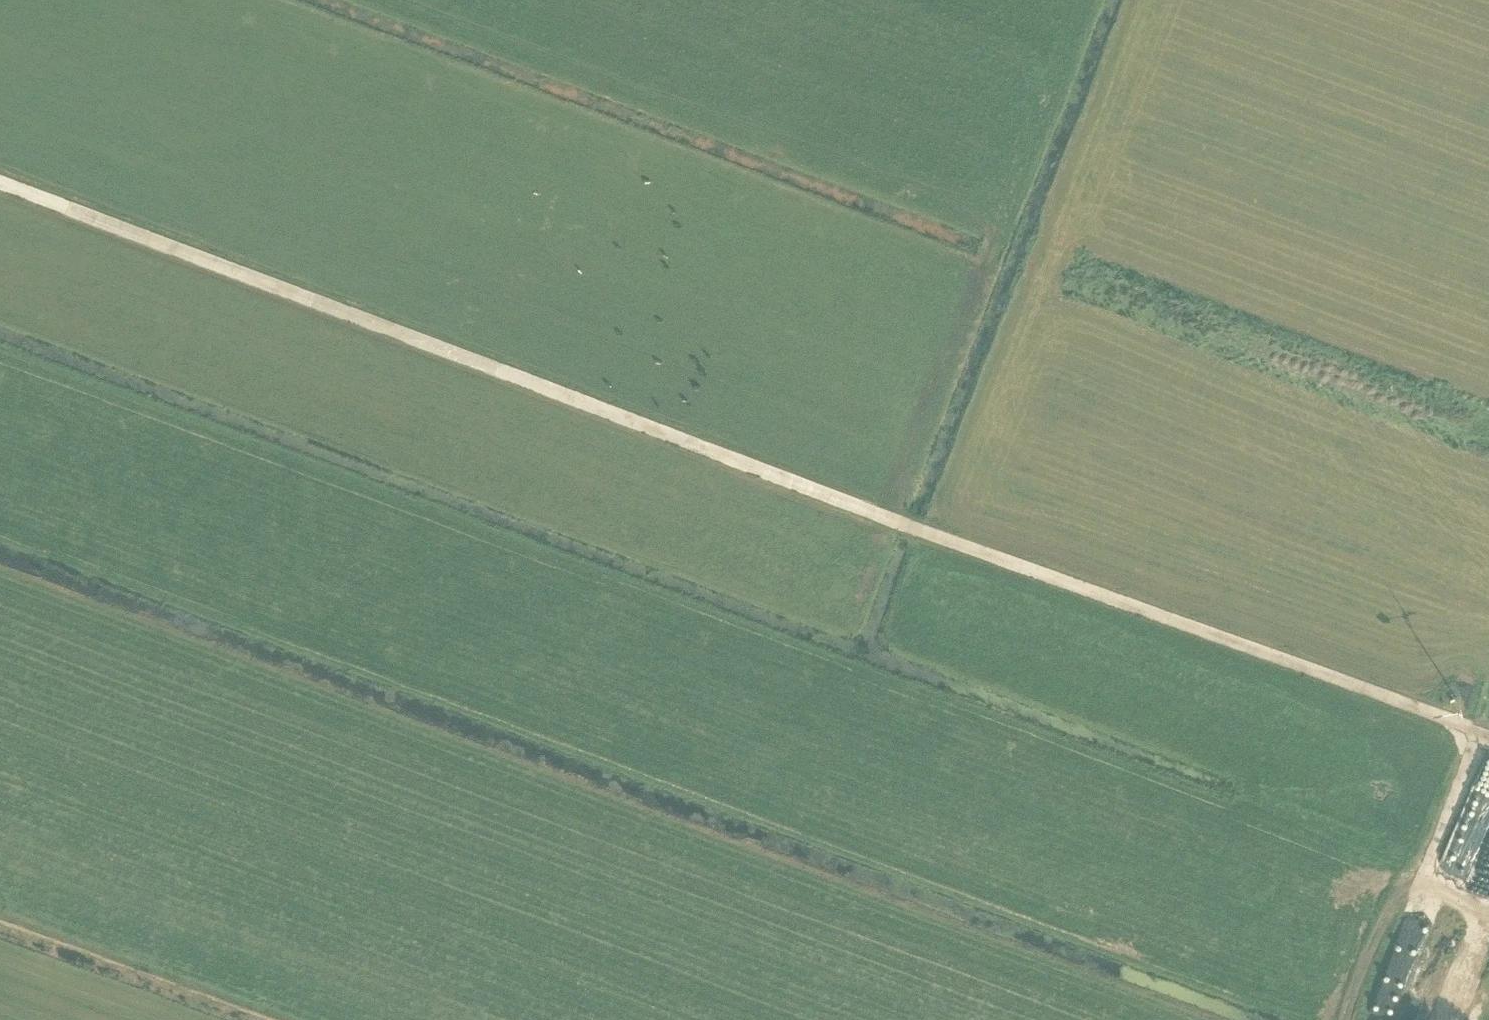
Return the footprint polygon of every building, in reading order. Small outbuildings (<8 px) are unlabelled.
[(1488,770),(1488,748),(1487,747),(1479,765),(1488,770)] [(1469,872),(1477,875),(1475,881),(1488,886),(1488,818),(1469,872)]
